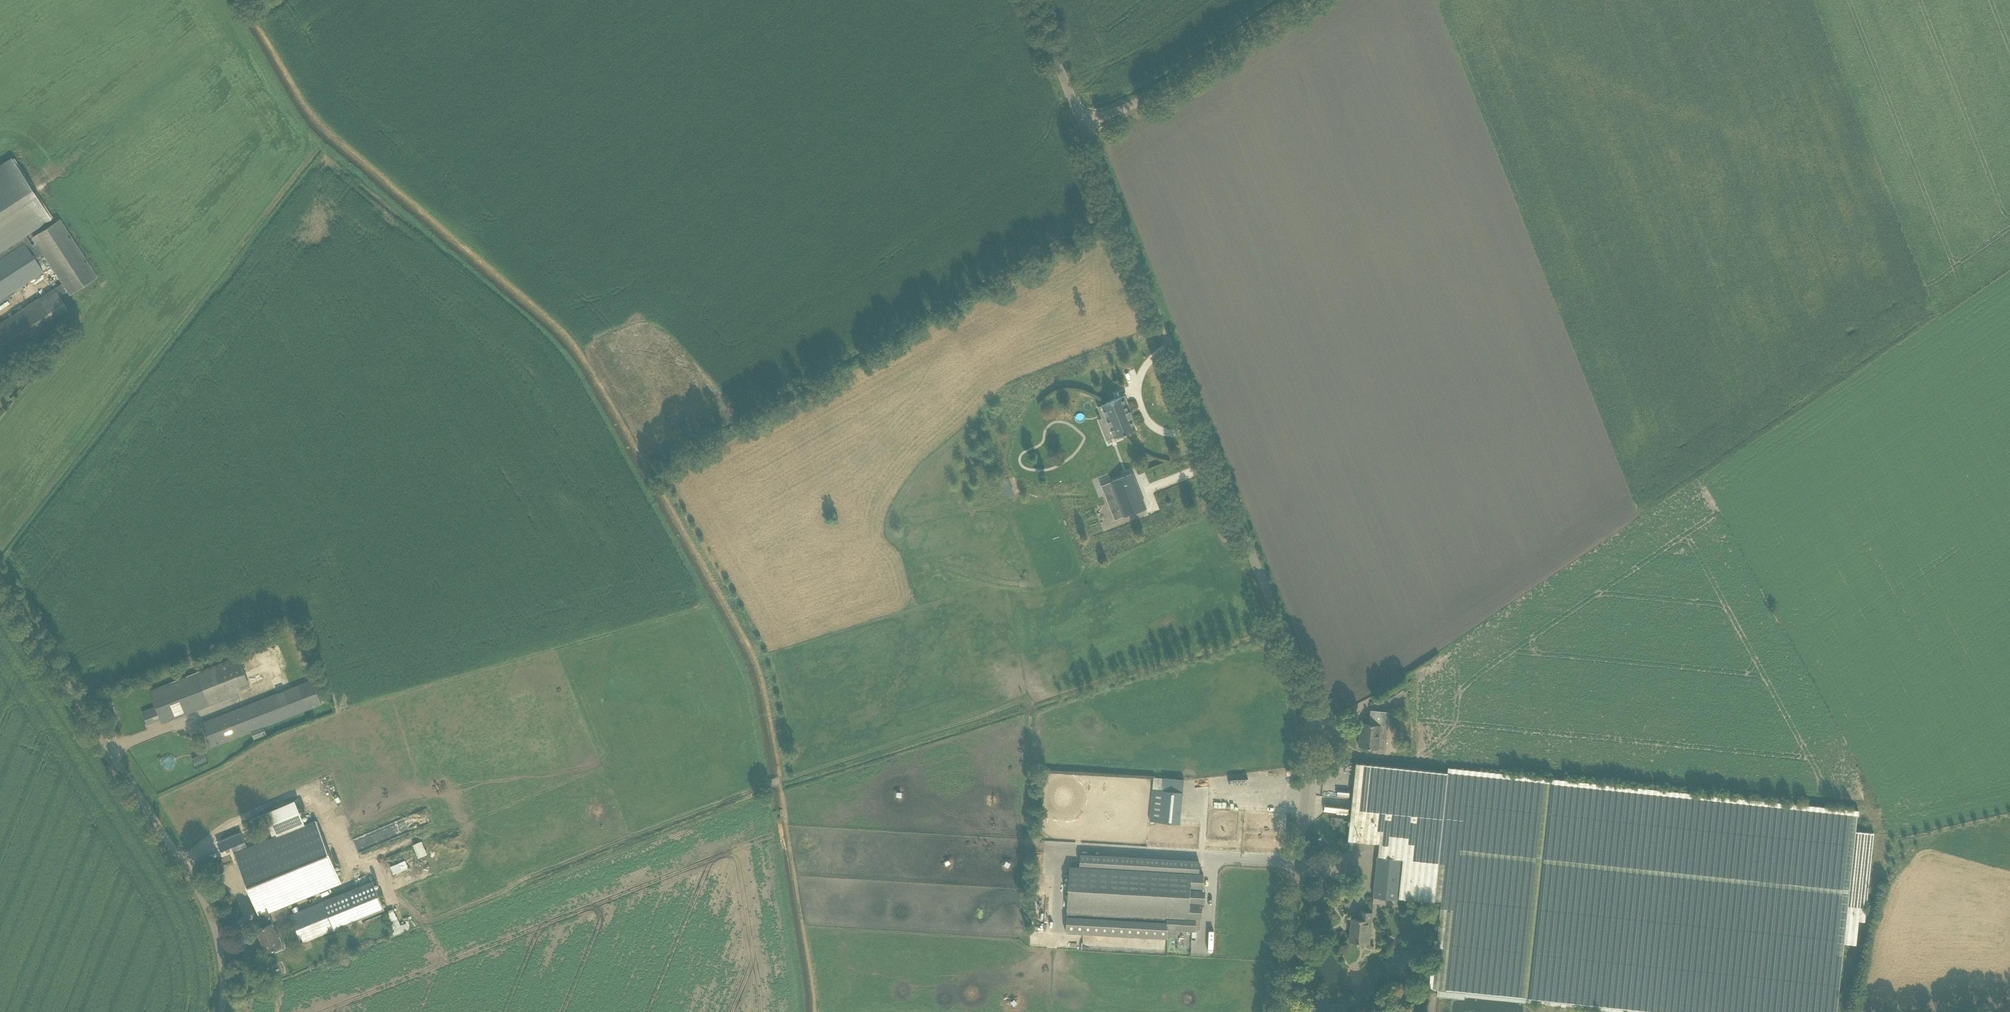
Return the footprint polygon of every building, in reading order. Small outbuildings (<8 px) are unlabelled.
[(51,219),(11,158),(0,165),(0,252),(51,219)] [(0,299),(4,305),(27,290),(34,301),(0,323),(0,364),(73,317),(70,312),(57,292),(64,288),(69,295),(97,277),(60,219),(31,237),(36,246),(29,251),(24,243),(0,259),(0,300),(0,299)] [(1135,429),(1131,417),(1133,416),(1125,395),(1101,405),(1114,437),(1135,429)] [(1145,508),(1131,474),(1101,486),(1115,520),(1145,508)] [(1000,482),(1006,496),(1020,490),(1014,476),(1000,482)] [(223,698),(250,687),(238,655),(149,691),(162,723),(223,698)] [(201,723),(210,747),(251,731),(263,726),(321,704),(313,680),(201,723)] [(1375,751),(1385,752),(1389,712),(1380,711),(1370,710),(1369,724),(1361,723),(1359,747),(1375,748),(1375,751)] [(267,734),(263,726),(251,731),(254,739),(267,734)] [(195,765),(207,760),(203,752),(191,757),(195,765)] [(1843,943),(1856,944),(1858,920),(1864,921),(1873,833),(1855,831),(1857,810),(1688,793),(1449,768),(1448,772),(1356,763),(1348,840),(1379,843),(1378,856),(1377,856),(1373,896),(1441,903),(1437,940),(1434,939),(1429,987),(1529,998),(1527,1003),(1610,1011),(1836,1011),(1843,943)] [(1179,824),(1182,792),(1153,789),(1149,821),(1179,824)] [(304,822),(295,800),(266,812),(276,834),(304,822)] [(414,827),(432,818),(426,808),(405,819),(408,824),(414,820),(416,823),(413,824),(414,827)] [(234,855),(258,914),(268,910),(341,881),(317,822),(234,855)] [(240,833),(218,842),(221,851),(236,845),(238,850),(246,847),(240,833)] [(416,856),(429,853),(426,839),(413,842),(416,856)] [(1067,911),(1068,911),(1067,916),(1066,916),(1065,933),(1166,938),(1167,929),(1195,931),(1195,920),(1195,918),(1201,918),(1201,904),(1197,904),(1198,888),(1202,888),(1203,874),(1198,874),(1198,872),(1199,861),(1080,854),(1079,866),(1080,866),(1080,867),(1069,866),(1067,911)] [(290,915),(302,943),(384,909),(373,881),(290,915)] [(393,932),(401,928),(393,909),(385,913),(393,932)] [(268,910),(258,914),(257,914),(262,927),(257,929),(266,952),(281,946),(272,924),(273,923),(268,910)] [(1349,942),(1369,944),(1372,912),(1359,911),(1358,919),(1351,918),(1349,942)]
